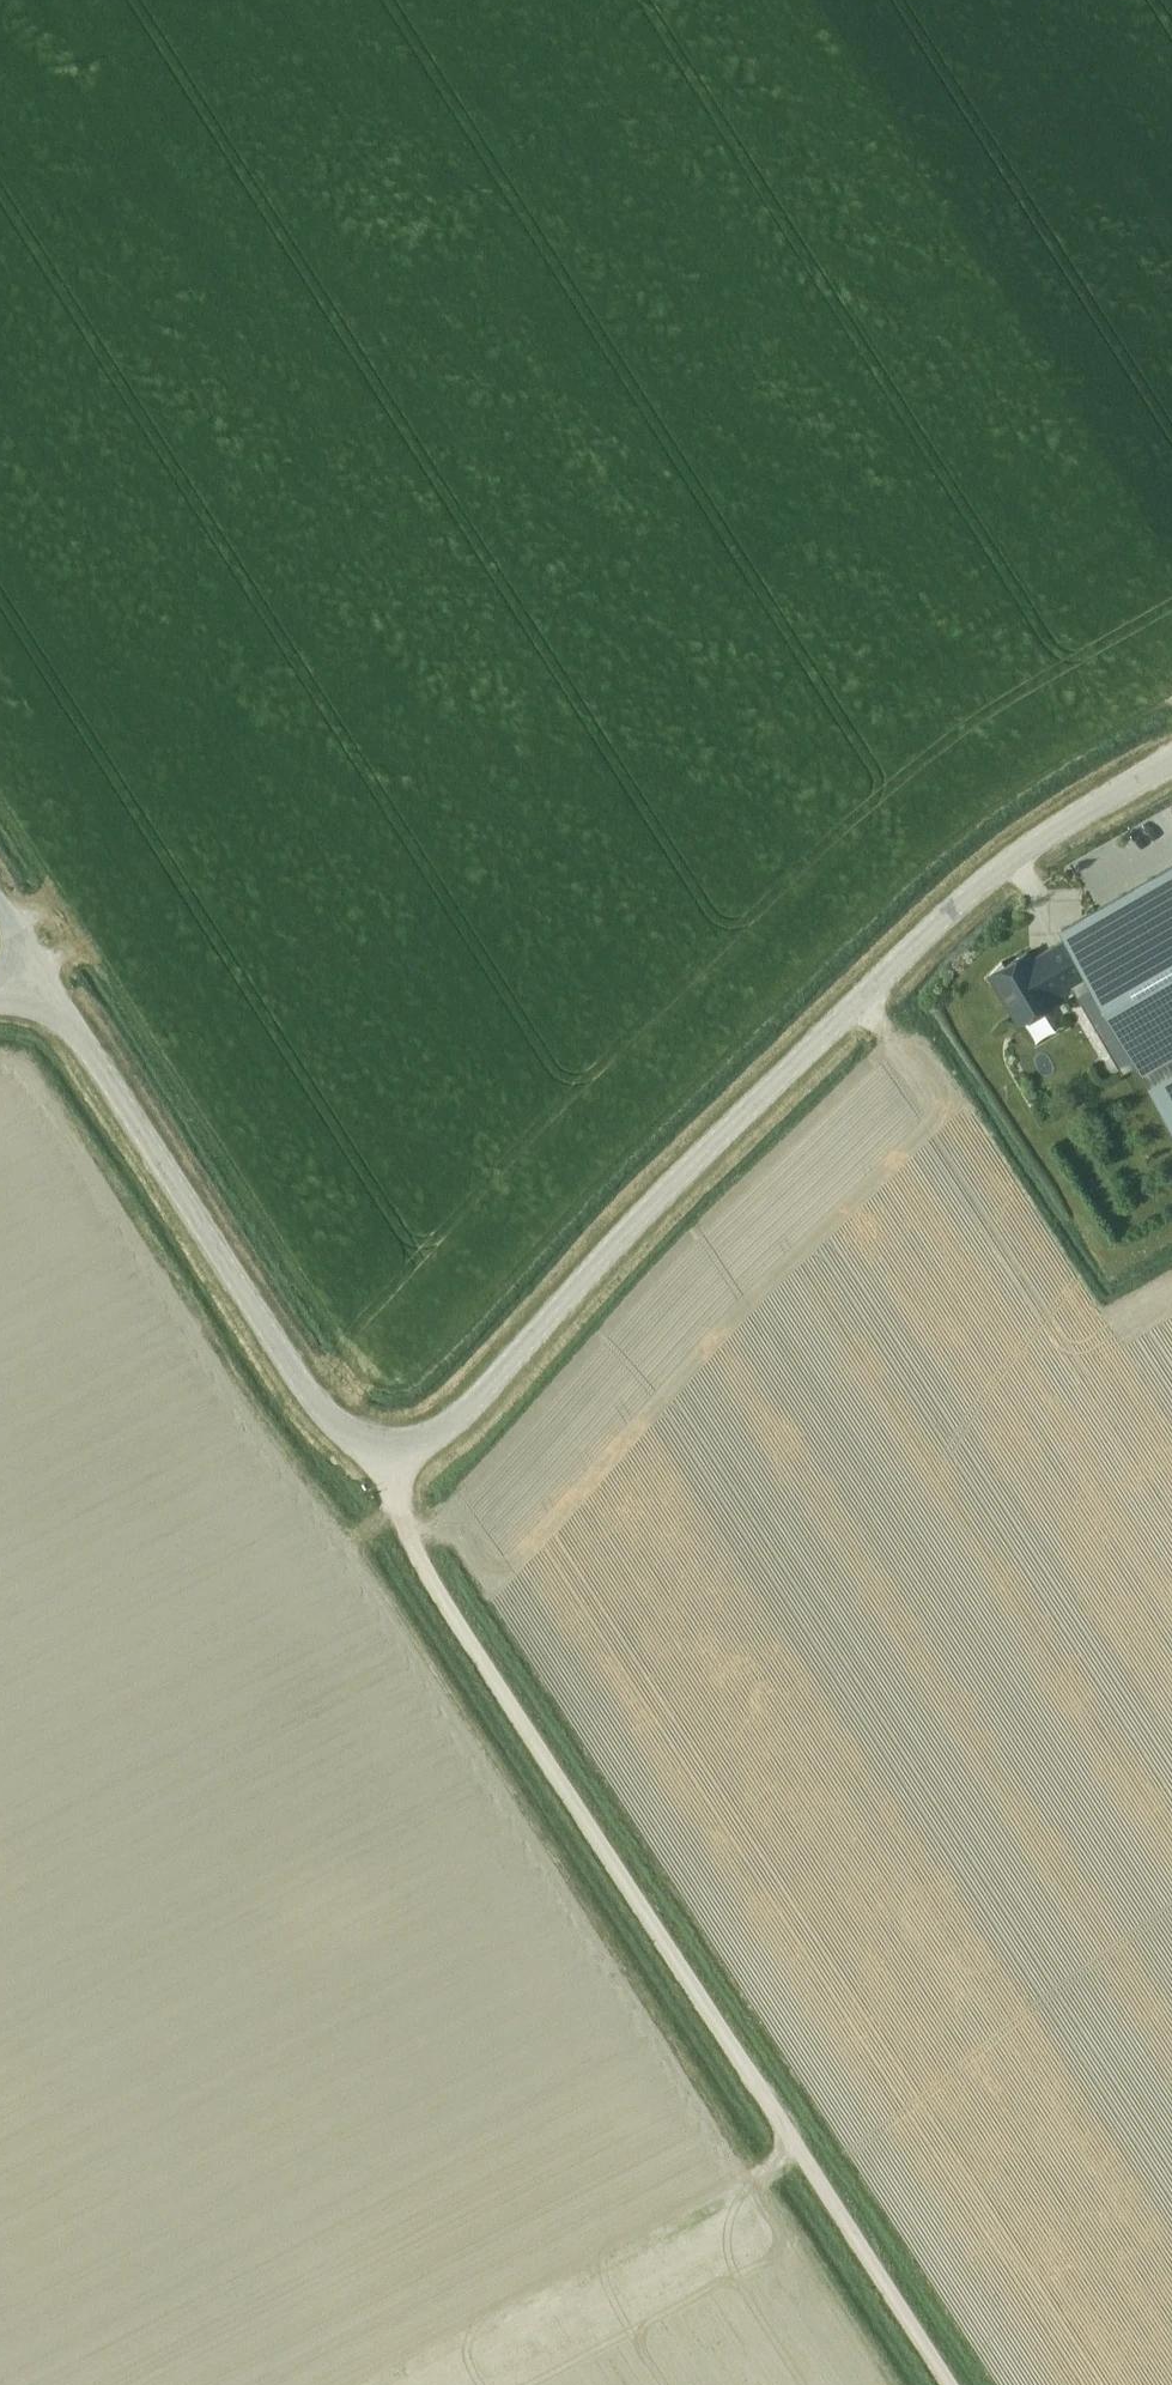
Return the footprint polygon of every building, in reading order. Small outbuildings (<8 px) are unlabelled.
[(1066,937),(1138,1063),(1150,1083),(1171,1071),(1171,865),(1061,929),(1066,937)] [(1138,1063),(1066,937),(1031,958),(1027,951),(1005,964),(1002,961),(989,973),(1018,1023),(1056,1002),(1053,998),(1072,987),(1122,1072),(1138,1063)] [(1150,1085),(1171,1123),(1171,1072),(1150,1085)]
